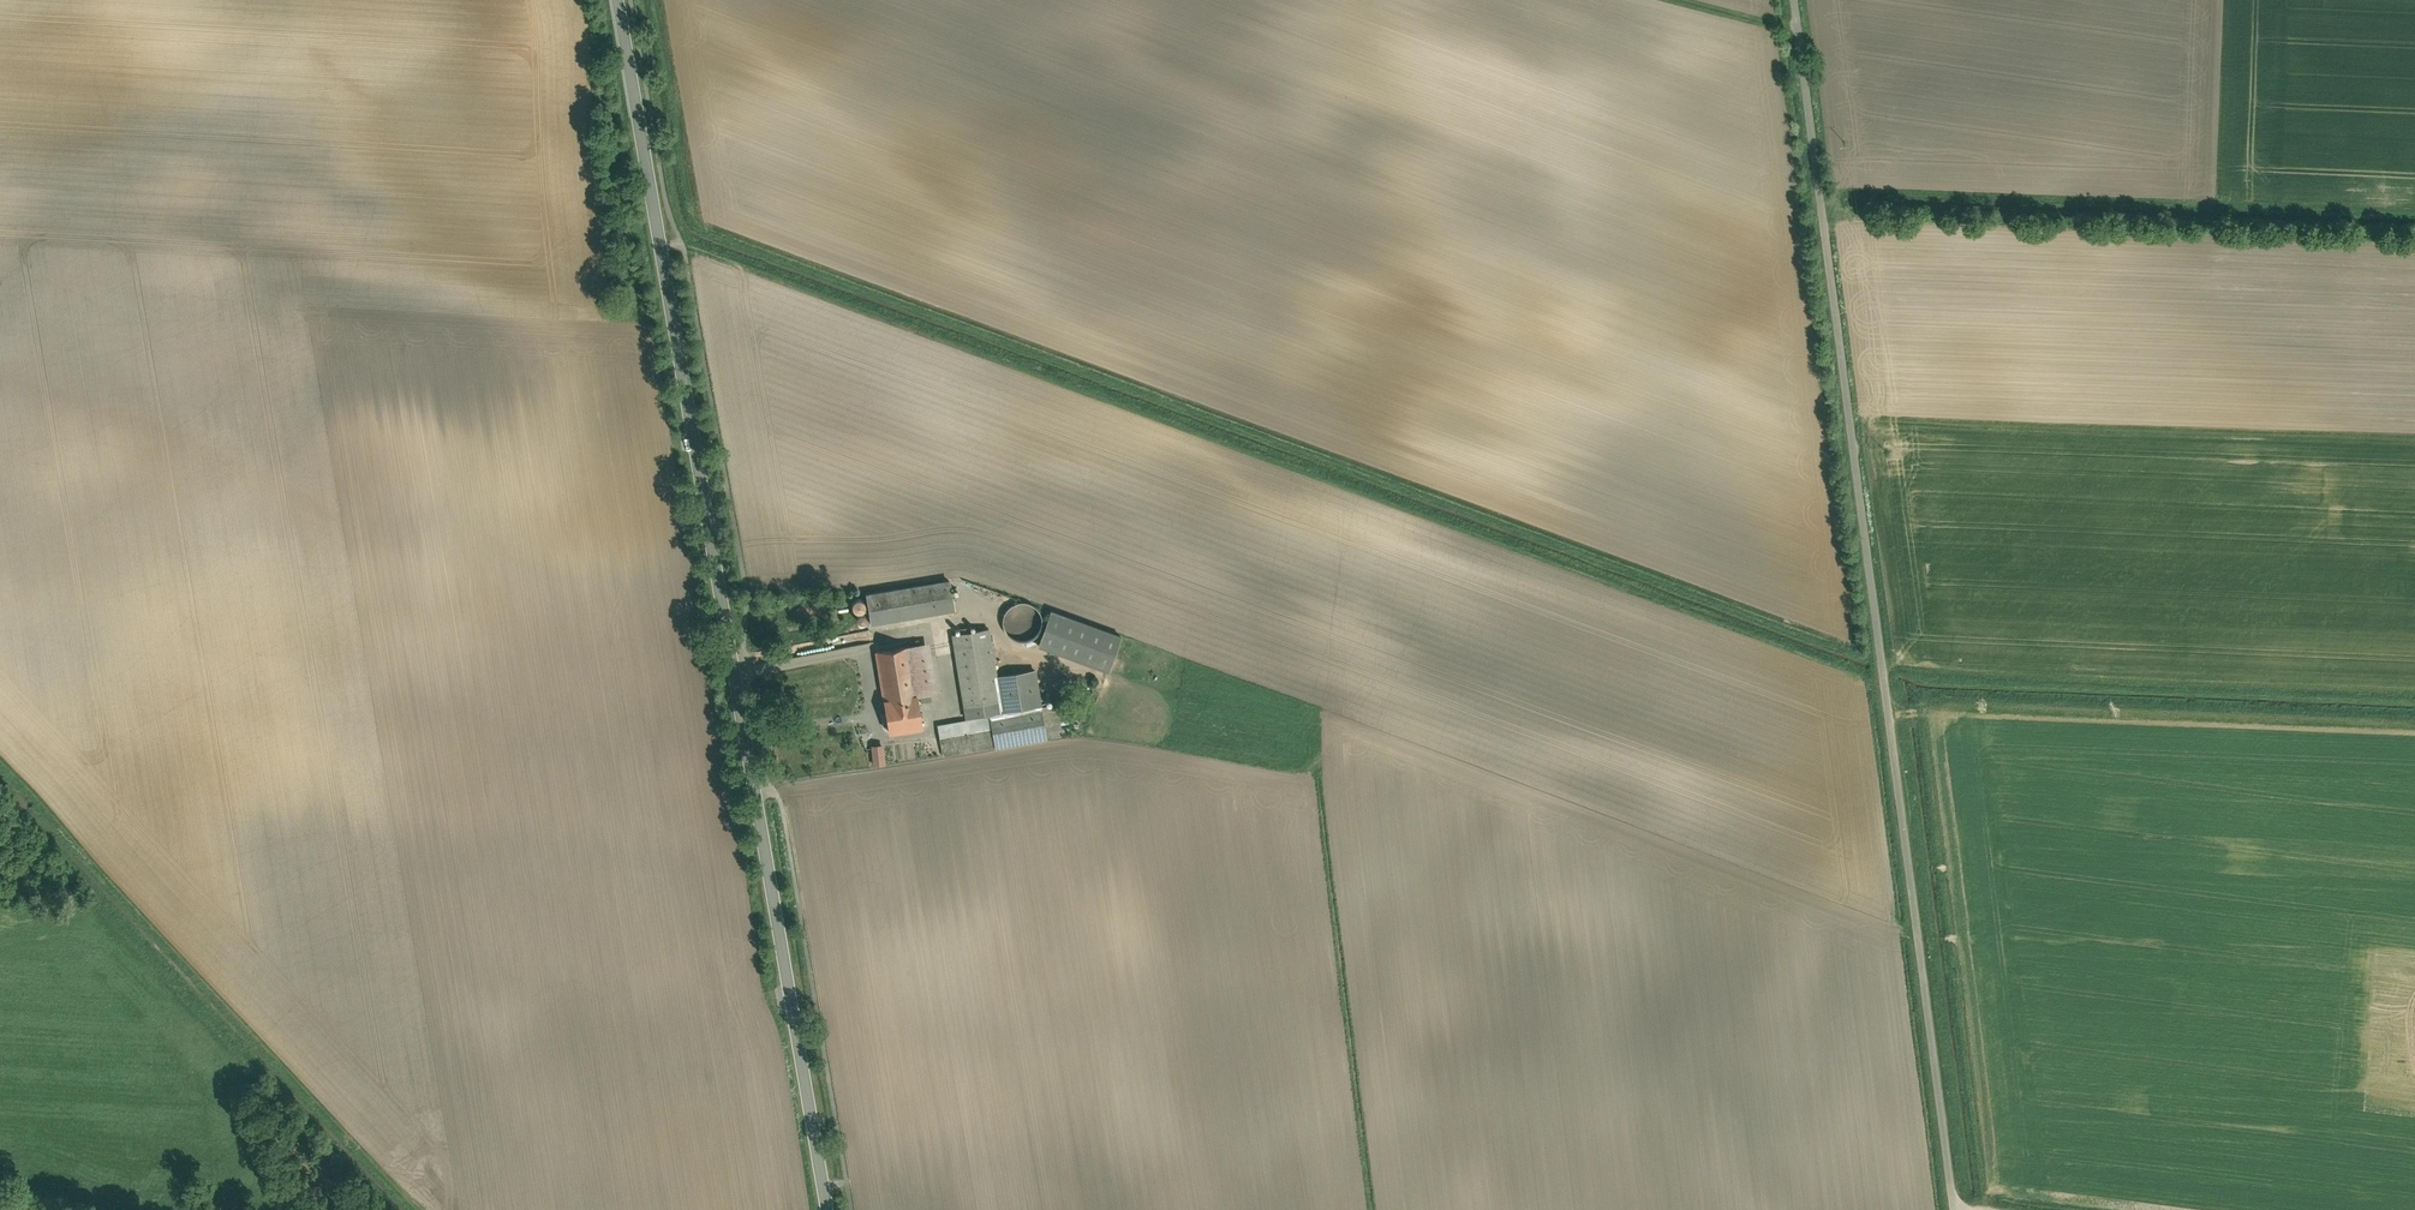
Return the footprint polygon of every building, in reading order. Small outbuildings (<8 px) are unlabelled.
[(868,629),(951,614),(945,582),(862,597),(868,629)] [(1037,617),(1032,611),(1026,607),(1018,606),(1012,608),(1005,612),(1002,619),(1001,626),(1003,633),(1007,639),(1013,642),(1021,644),(1028,642),(1034,637),(1038,630),(1038,624),(1037,617)] [(1048,612),(1034,650),(1105,676),(1119,638),(1048,612)] [(988,630),(949,636),(960,711),(999,705),(988,630)] [(927,645),(871,655),(885,739),(920,733),(915,701),(936,697),(927,645)] [(1039,707),(934,726),(940,759),(1045,741),(1039,707)] [(885,743),(873,744),(874,765),(887,765),(885,743)]
